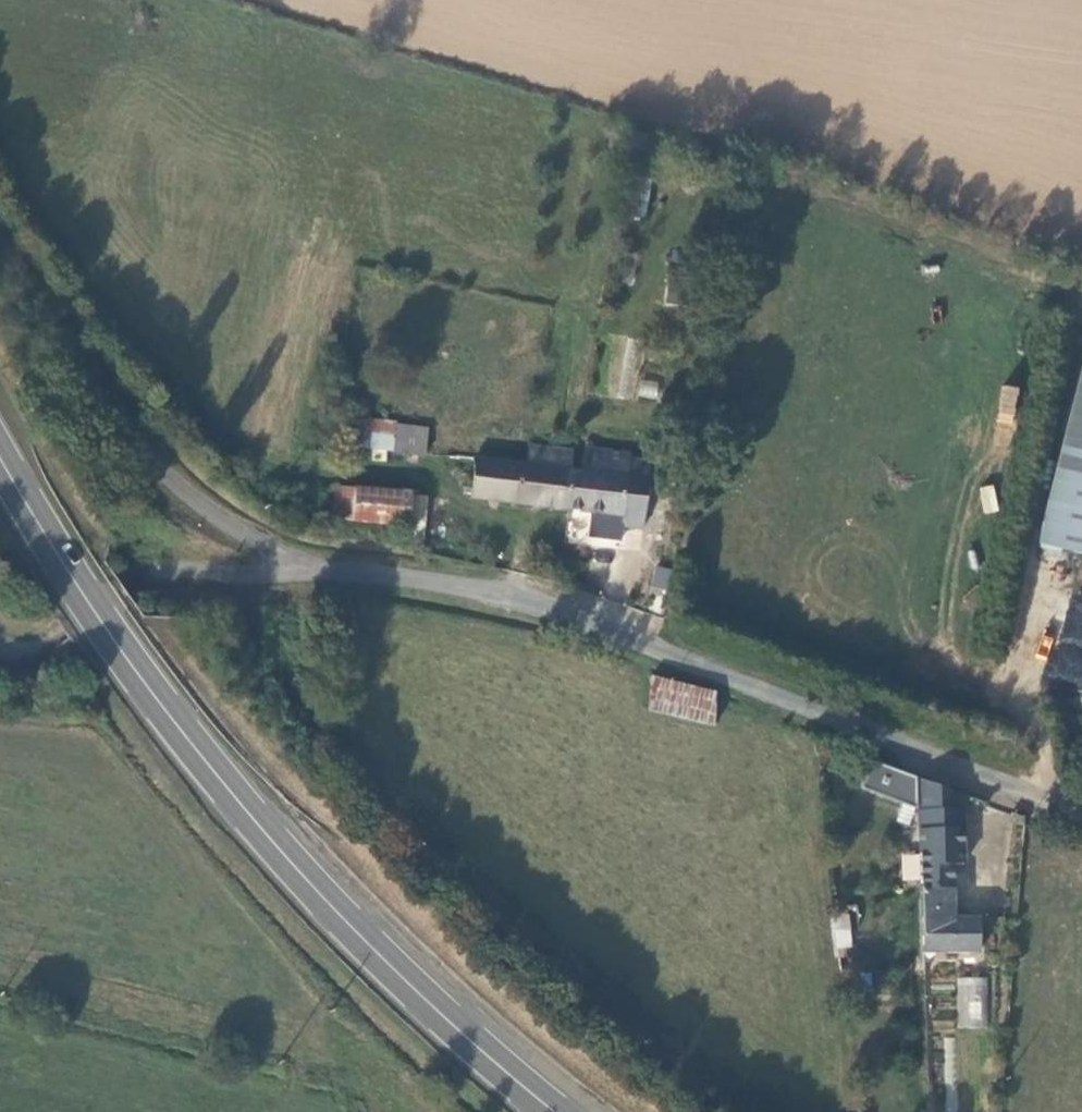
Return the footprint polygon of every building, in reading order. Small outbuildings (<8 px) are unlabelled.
[(673,249),(667,302),(692,305),(698,252),(673,249)] [(1069,355),(1030,547),(1081,559),(1081,358),(1069,355)] [(1013,412),(1018,389),(1003,385),(998,409),(1013,412)] [(363,427),(341,417),(338,431),(363,435),(362,448),(416,458),(419,429),(364,421),(363,427)] [(466,462),(460,502),(614,525),(613,533),(633,536),(643,472),(621,468),(621,464),(575,458),(572,478),(562,477),(565,458),(521,452),(518,470),(466,462)] [(979,487),(984,512),(998,510),(993,484),(979,487)] [(401,500),(330,491),(328,522),(397,531),(401,500)] [(655,566),(652,587),(667,590),(670,569),(655,566)] [(1050,681),(1081,687),(1081,606),(1066,603),(1050,681)] [(714,697),(651,675),(651,702),(715,726),(714,697)] [(958,875),(953,813),(970,818),(974,809),(860,768),(849,795),(899,815),(902,852),(915,851),(924,968),(978,963),(976,928),(944,931),(940,877),(958,875)] [(833,949),(852,947),(850,912),(831,913),(833,949)] [(958,976),(956,1027),(985,1028),(987,977),(958,976)]
